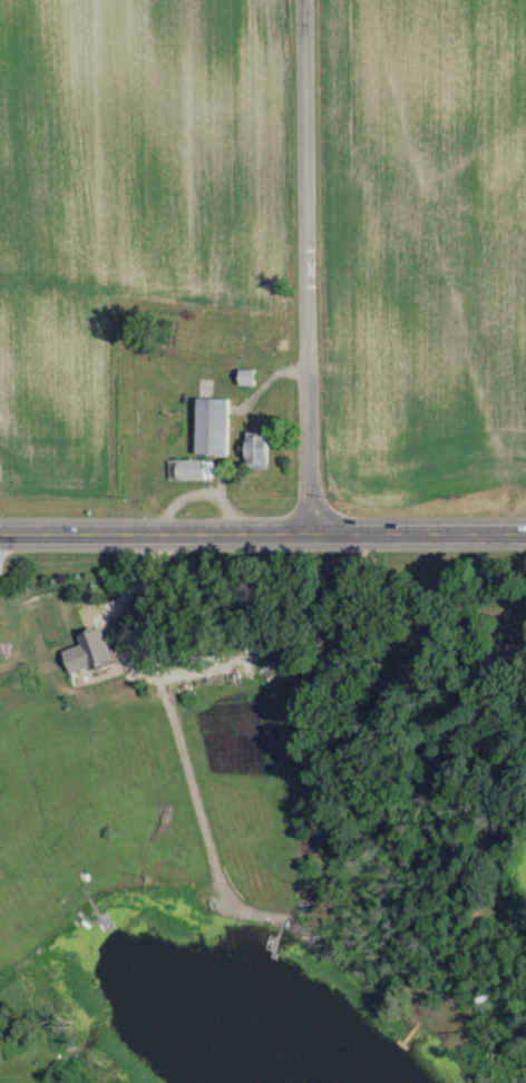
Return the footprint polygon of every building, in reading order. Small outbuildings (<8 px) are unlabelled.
[(253,383),(253,368),(238,368),(238,383),(253,383)] [(197,453),(227,453),(228,396),(197,396),(197,453)] [(267,466),(267,428),(246,428),(246,466),(267,466)] [(169,458),(169,478),(213,478),(213,458),(169,458)]
